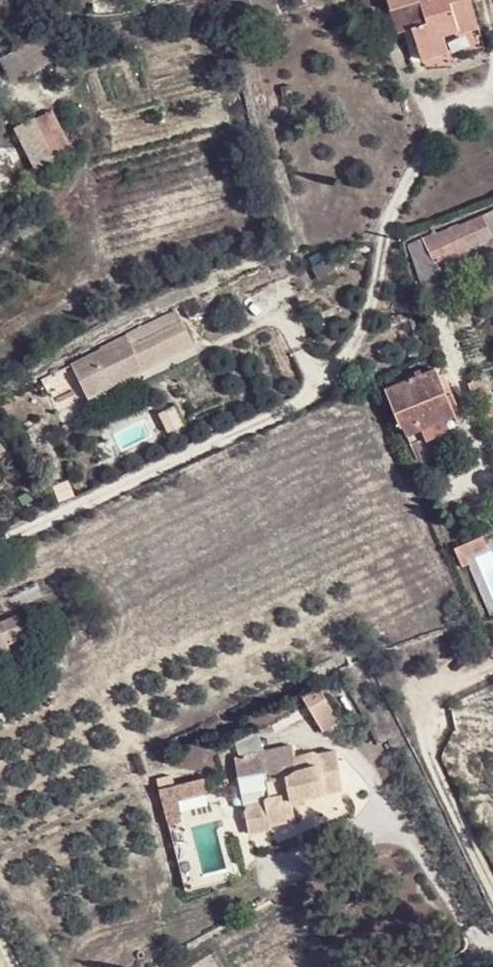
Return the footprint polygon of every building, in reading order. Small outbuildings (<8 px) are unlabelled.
[(430,13),(412,19),(426,55),(454,45),(448,27),(483,14),(478,0),(425,0),(430,13)] [(17,130),(25,147),(65,126),(57,110),(17,130)] [(65,126),(25,147),(38,173),(77,153),(65,126)] [(483,216),(492,237),(492,211),(483,216)] [(460,224),(446,229),(449,240),(464,237),(460,224)] [(438,259),(431,234),(410,242),(421,281),(443,274),(438,259)] [(183,323),(77,369),(88,395),(194,348),(183,323)] [(405,425),(407,424),(423,415),(434,438),(455,429),(443,406),(454,402),(437,368),(389,390),(405,425)] [(488,397),(481,382),(473,385),(478,400),(488,397)] [(423,415),(407,424),(419,444),(434,438),(423,415)] [(110,429),(120,451),(147,438),(137,416),(110,429)] [(467,570),(476,566),(480,564),(475,552),(489,546),(484,536),(456,549),(467,570)] [(11,633),(19,631),(11,616),(0,621),(0,638),(11,633)] [(19,631),(11,633),(14,641),(22,638),(19,631)] [(322,686),(299,695),(319,733),(340,720),(322,686)] [(294,742),(235,755),(239,776),(266,772),(270,798),(243,802),(249,836),(272,833),(271,824),(298,820),(295,801),(342,792),(333,748),(296,754),(294,742)] [(158,787),(159,800),(204,797),(203,784),(158,787)]
